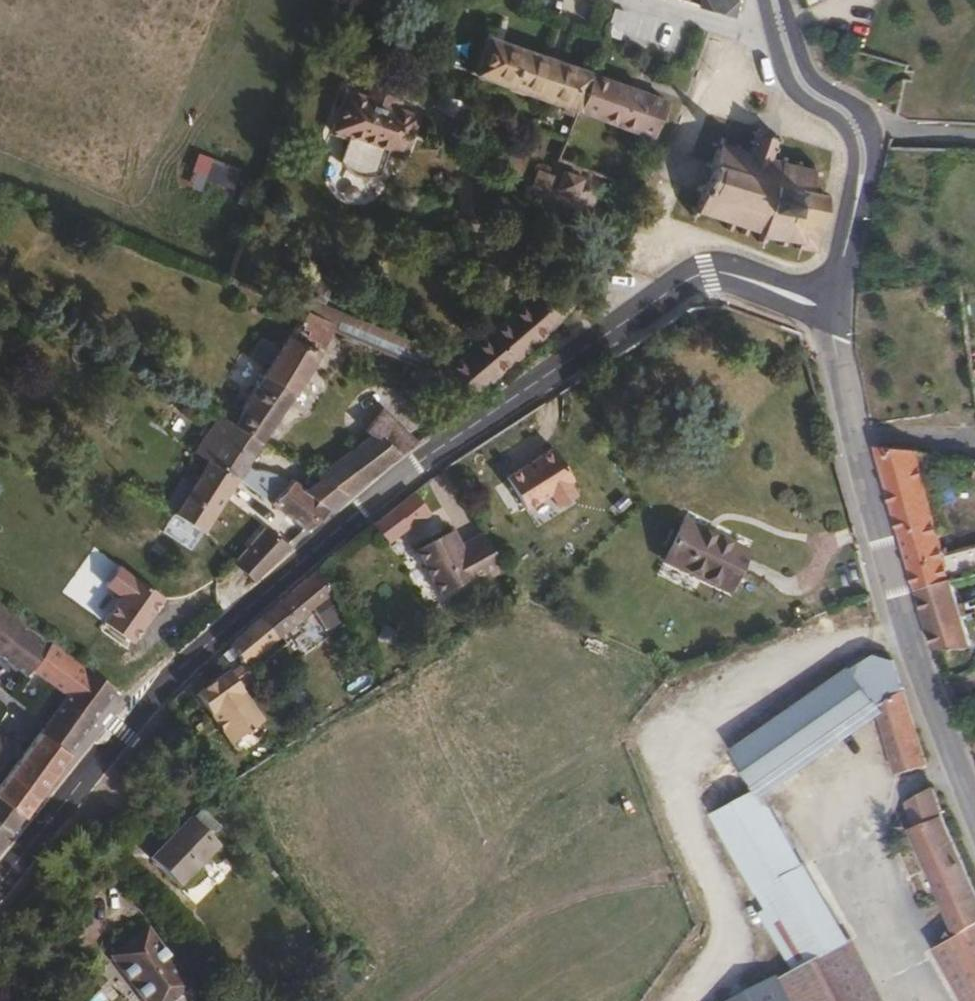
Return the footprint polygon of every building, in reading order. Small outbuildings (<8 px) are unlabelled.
[(739,0),(703,0),(702,4),(737,13),(739,0)] [(611,124),(625,87),(523,51),(484,38),(470,71),(472,72),(472,74),(611,124)] [(667,144),(680,107),(625,87),(611,124),(667,144)] [(404,152),(417,116),(346,91),(335,123),(404,152)] [(404,152),(335,123),(333,130),(403,155),(404,152)] [(819,220),(823,197),(827,198),(828,193),(824,193),(825,189),(820,188),(820,191),(812,190),(814,174),(821,175),(821,171),(816,169),(817,163),(811,162),(810,168),(798,165),(799,160),(796,159),(795,164),(783,160),(784,156),(780,155),(779,159),(770,156),(772,148),(775,148),(776,145),(773,144),(774,140),(777,140),(778,137),(776,136),(776,133),(772,132),(771,134),(760,132),(761,128),(757,127),(756,131),(752,130),(752,133),(755,134),(754,138),(751,138),(750,141),(753,142),(752,149),(742,147),(742,144),(737,142),(736,145),(729,143),(730,137),(721,134),(720,140),(716,139),(714,145),(717,146),(713,161),(709,161),(708,165),(711,166),(707,181),(704,181),(703,184),(700,183),(699,188),(701,189),(700,192),(703,193),(698,207),(693,206),(691,209),(694,210),(693,213),(698,215),(699,211),(730,220),(729,226),(733,227),(734,223),(744,226),(743,230),(747,232),(748,227),(763,232),(761,239),(765,240),(767,234),(782,237),(781,243),(785,244),(786,238),(799,240),(797,246),(801,247),(798,263),(814,267),(823,220),(819,220)] [(196,152),(191,172),(229,183),(234,163),(196,152)] [(574,197),(581,178),(563,171),(556,190),(574,197)] [(556,325),(582,298),(555,273),(532,297),(490,335),(529,348),(556,325)] [(335,323),(342,309),(312,297),(306,309),(335,323)] [(334,326),(335,323),(306,309),(283,347),(264,335),(251,355),(269,366),(267,370),(270,371),(296,387),(322,350),(324,350),(334,326)] [(435,348),(342,309),(335,323),(334,326),(380,346),(428,366),(435,348)] [(483,390),(529,348),(490,335),(446,374),(483,390)] [(428,366),(380,346),(373,363),(431,388),(439,371),(428,366)] [(261,440),(296,387),(270,371),(267,370),(234,422),(242,428),(261,440)] [(416,442),(383,408),(365,430),(370,433),(399,454),(416,442)] [(330,506),(305,487),(292,477),(290,479),(281,473),(267,468),(256,465),(253,468),(244,464),(254,448),(261,440),(242,428),(234,422),(219,413),(197,450),(210,459),(236,476),(279,508),(305,529),(330,506)] [(399,454),(370,433),(360,442),(386,463),(399,454)] [(347,493),(386,463),(360,442),(320,474),(347,493)] [(950,566),(924,478),(916,447),(878,443),(917,586),(953,576),(950,566)] [(556,448),(508,477),(528,510),(552,495),(560,508),(581,495),(573,482),(576,480),(556,448)] [(202,531),(236,476),(210,459),(174,515),(202,531)] [(347,493),(320,474),(305,487),(330,506),(347,493)] [(411,530),(431,513),(415,491),(374,526),(388,545),(409,528),(411,530)] [(747,552),(681,522),(661,561),(727,593),(747,552)] [(472,580),(502,564),(487,536),(463,548),(459,542),(452,526),(415,543),(439,590),(469,576),(472,580)] [(291,548),(289,545),(264,527),(236,562),(254,581),(291,548)] [(463,548),(487,536),(484,528),(459,542),(463,548)] [(950,566),(953,576),(973,571),(974,571),(974,560),(950,566)] [(169,598),(121,565),(106,586),(123,597),(105,622),(137,644),(169,598)] [(280,638),(318,608),(334,595),(320,570),(263,617),(280,638)] [(973,571),(953,576),(959,600),(974,597),(974,579),(973,571)] [(971,642),(959,600),(953,576),(917,586),(934,646),(971,642)] [(348,619),(334,595),(318,608),(331,628),(339,623),(341,624),(348,619)] [(47,634),(0,600),(0,649),(31,671),(35,665),(71,692),(0,786),(0,845),(118,687),(47,634)] [(246,665),(280,638),(263,617),(231,645),(242,658),(234,664),(237,668),(244,663),(246,665)] [(758,784),(874,707),(878,713),(884,737),(897,772),(926,763),(895,665),(881,660),(876,653),(732,752),(755,786),(758,784)] [(237,676),(247,667),(246,665),(244,663),(237,668),(233,671),(237,676)] [(255,678),(247,667),(237,676),(243,686),(255,678)] [(218,691),(237,676),(233,671),(231,668),(197,690),(203,698),(216,688),(218,691)] [(265,718),(243,686),(237,676),(218,691),(216,688),(203,698),(231,741),(265,718)] [(755,786),(732,752),(700,774),(721,806),(755,786)] [(803,865),(758,784),(755,786),(721,806),(712,811),(757,890),(803,865)] [(965,864),(949,827),(933,785),(905,801),(914,825),(910,827),(957,932),(974,923),(974,884),(965,864)] [(178,887),(218,844),(192,818),(152,861),(178,887)] [(767,909),(812,882),(803,865),(757,890),(767,909)] [(844,936),(812,882),(767,909),(760,913),(796,966),(807,960),(845,939),(844,936)] [(957,932),(934,944),(965,1000),(974,1000),(974,923),(957,932)] [(143,927),(106,955),(141,1000),(162,1000),(186,984),(143,927)] [(845,939),(807,960),(828,1000),(877,1000),(845,939)] [(807,960),(796,966),(727,1000),(828,1000),(807,960)]
